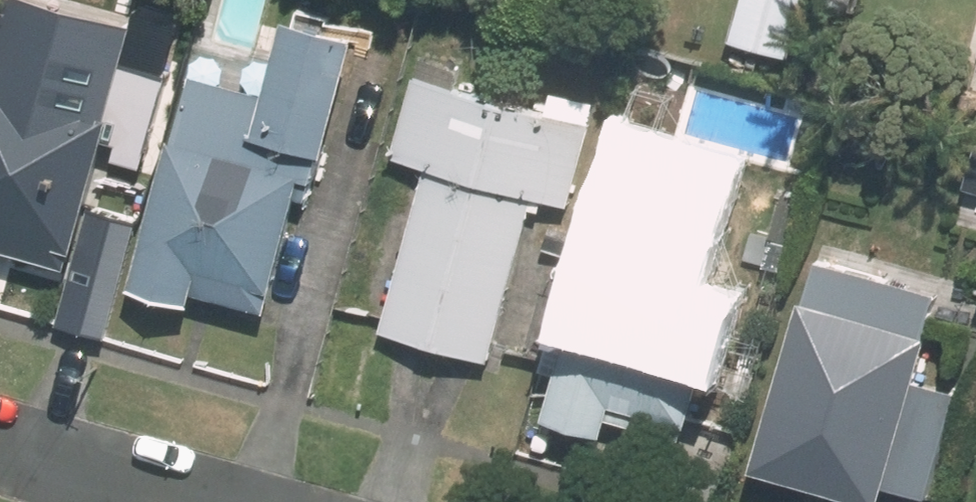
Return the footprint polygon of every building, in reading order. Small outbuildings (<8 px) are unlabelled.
[(807,0),(744,0),(734,34),(792,52),(807,0)] [(827,4),(854,11),(857,0),(828,0),(827,4)] [(362,29),(293,9),(261,125),(329,144),(362,29)] [(2,240),(72,259),(115,107),(70,95),(81,55),(26,39),(23,45),(0,38),(0,250),(2,240)] [(438,340),(506,94),(459,80),(464,61),(423,49),(395,151),(429,161),(383,324),(438,340)] [(816,100),(753,82),(737,137),(770,145),(753,206),(795,219),(813,154),(802,151),(816,100)] [(552,107),(506,94),(438,340),(491,354),(537,189),(573,199),(601,97),(558,86),(552,107)] [(179,131),(137,278),(195,294),(199,282),(268,301),(306,167),(245,150),(258,103),(204,87),(199,106),(189,103),(181,131),(179,131)] [(93,196),(59,321),(106,334),(140,210),(93,196)] [(710,225),(616,198),(614,210),(608,208),(552,408),(611,426),(613,414),(684,433),(689,415),(694,415),(730,292),(698,284),(712,238),(706,237),(710,225)] [(929,325),(944,274),(825,240),(811,292),(806,290),(759,461),(887,496),(889,484),(931,495),(960,389),(921,378),(935,327),(929,325)]
